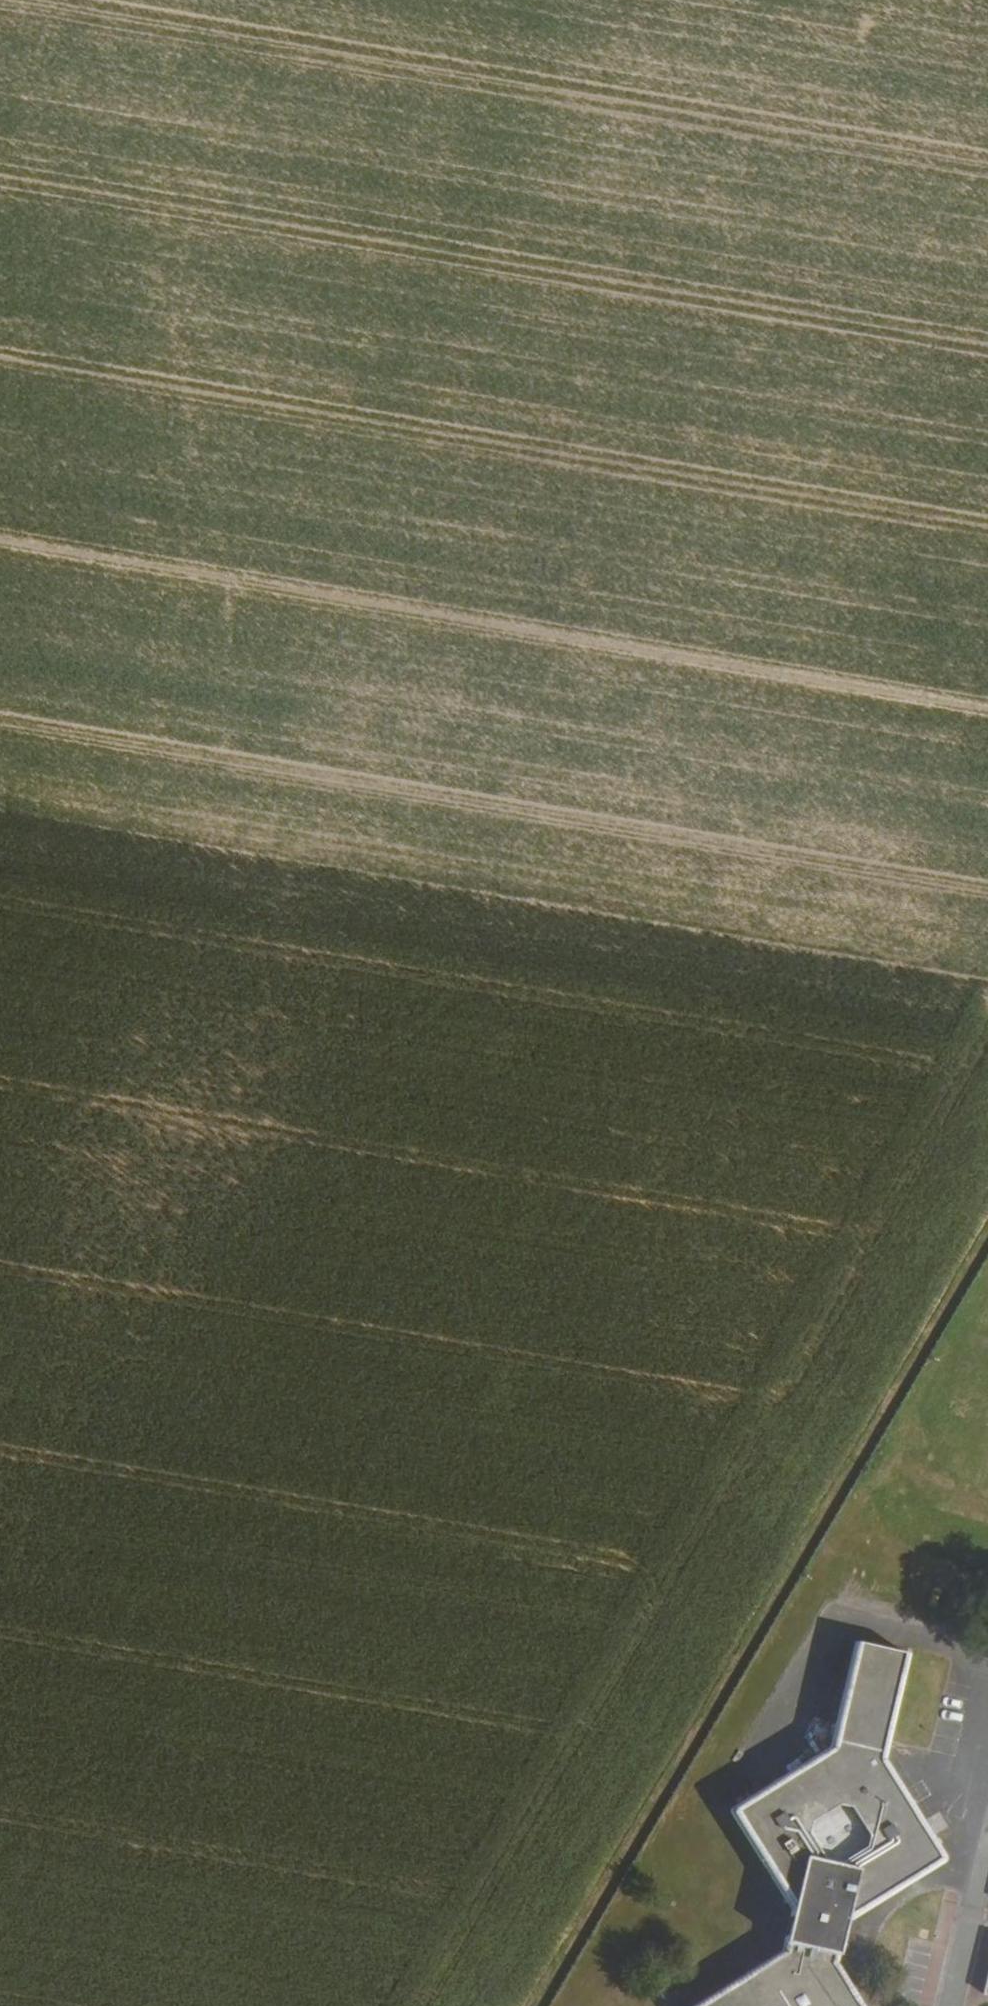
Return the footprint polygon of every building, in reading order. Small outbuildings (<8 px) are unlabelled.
[(833,1952),(844,1911),(936,1853),(937,1846),(881,1754),(882,1746),(904,1654),(851,1642),(827,1741),(751,1789),(735,1799),(733,1806),(790,1899),(779,1939),(679,2001),(682,2005),(867,2005),(833,1952)]
